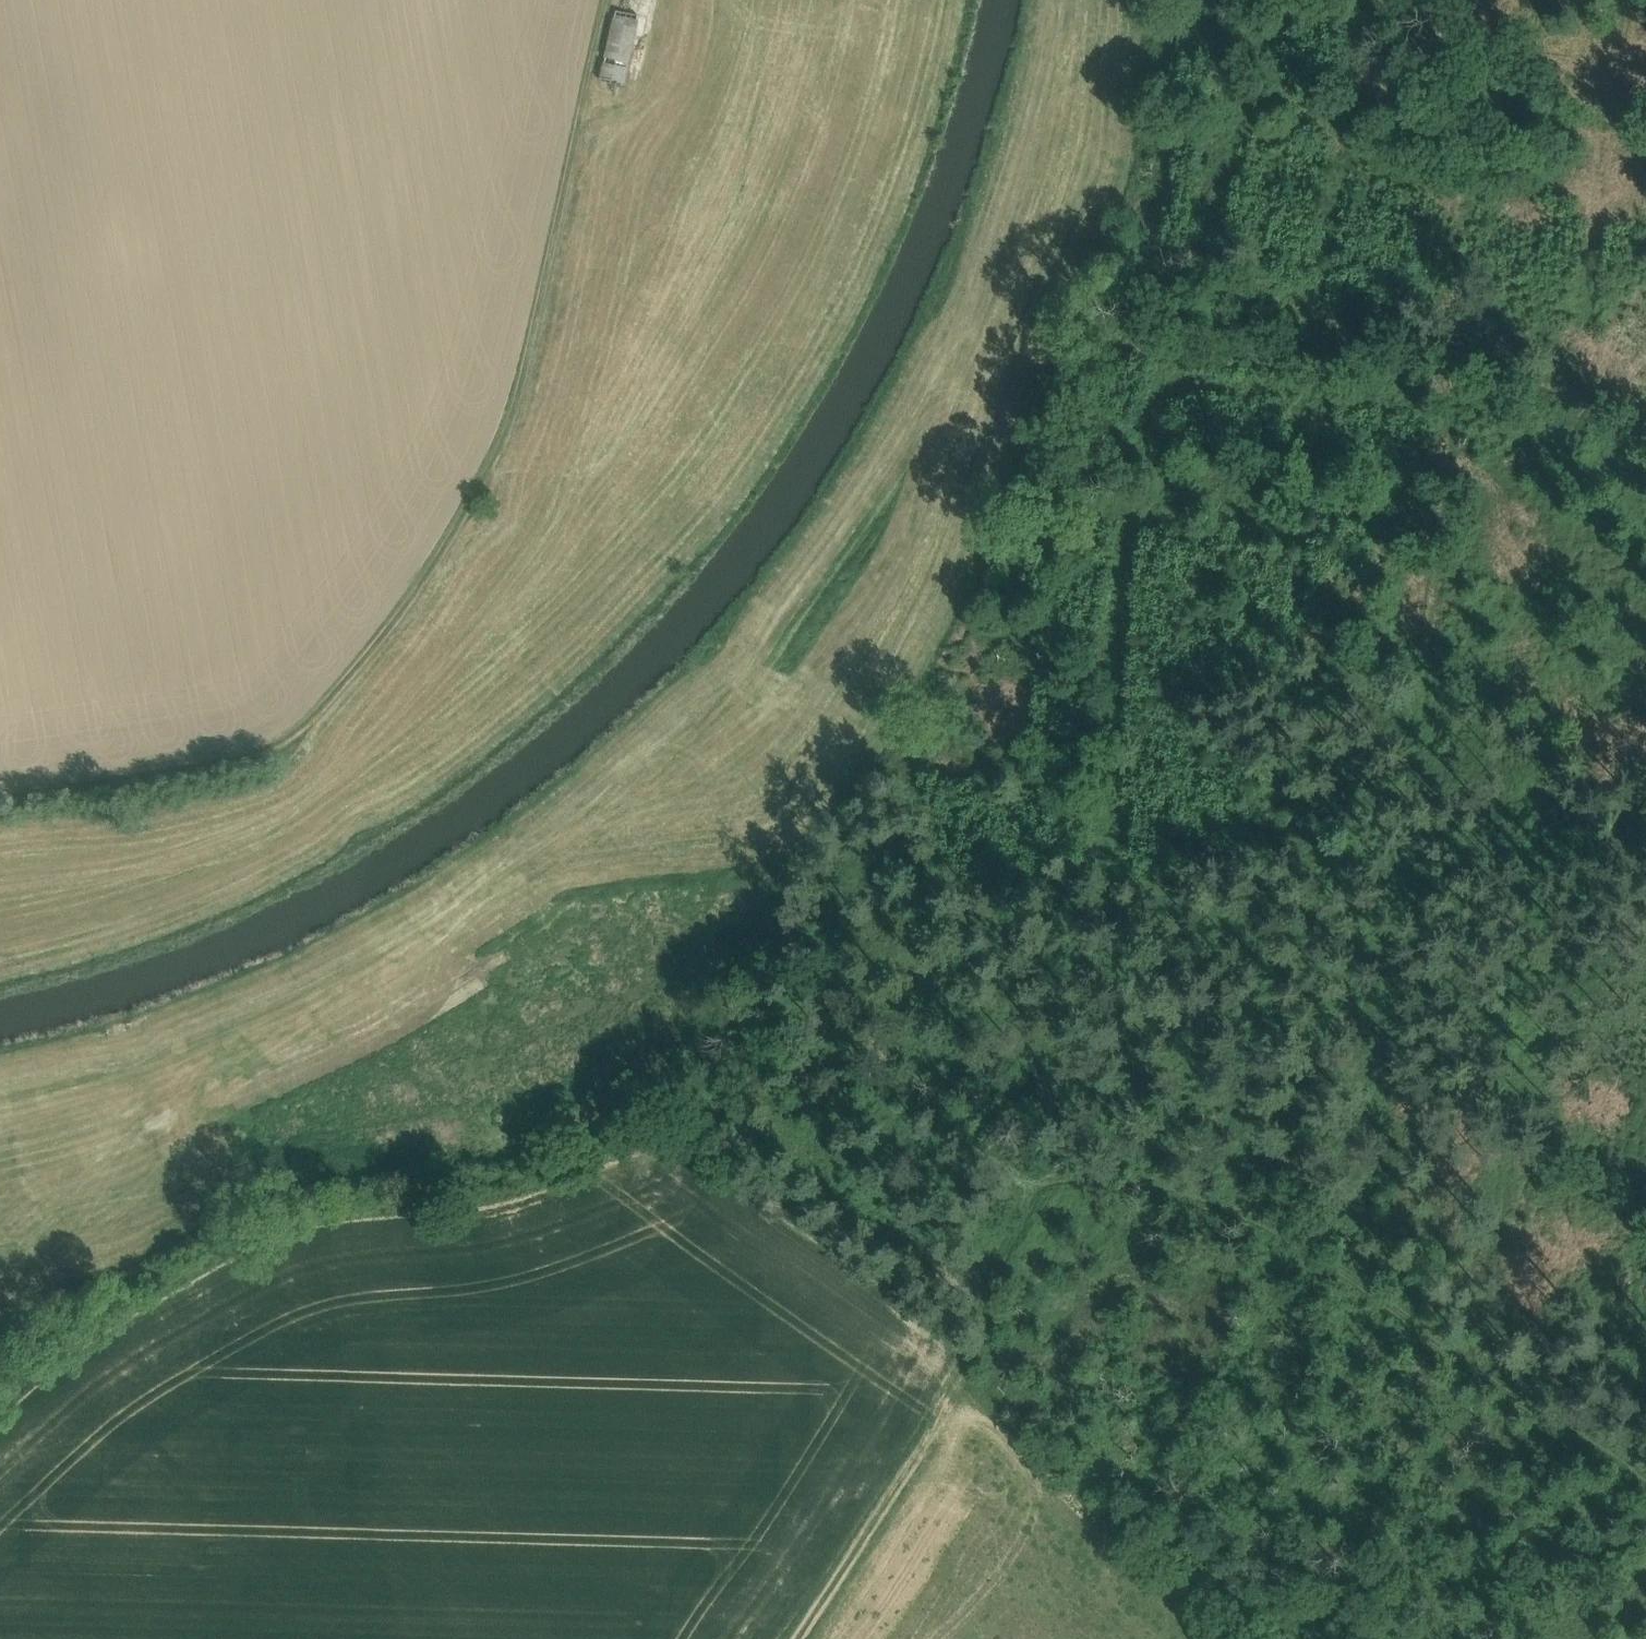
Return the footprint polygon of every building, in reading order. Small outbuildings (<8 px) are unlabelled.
[(642,16),(617,10),(601,80),(625,86),(642,16)]
